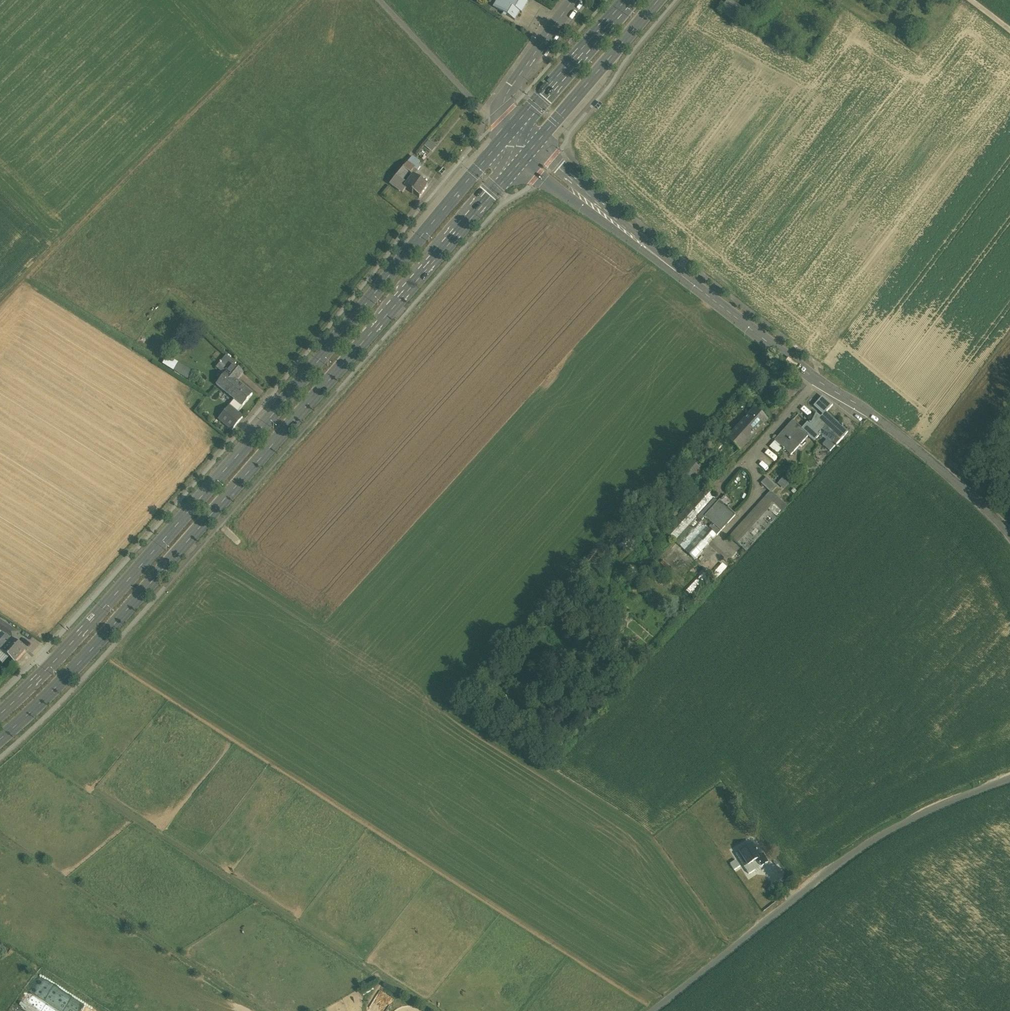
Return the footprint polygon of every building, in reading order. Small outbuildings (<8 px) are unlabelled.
[(521,0),(504,0),(503,1),(501,0),(497,0),(493,8),(514,21),(519,12),(521,14),(527,4),(521,0)] [(745,13),(728,2),(722,12),(739,23),(745,13)] [(412,156),(407,163),(414,168),(416,170),(419,166),(418,164),(420,162),(412,156)] [(414,168),(407,163),(402,169),(410,174),(414,168)] [(410,174),(402,169),(396,176),(404,182),(410,174)] [(404,182),(396,176),(389,184),(402,193),(405,188),(405,187),(407,184),(404,182)] [(428,186),(413,176),(407,184),(405,187),(405,188),(419,198),(428,186)] [(237,363),(227,355),(221,362),(230,370),(235,365),(236,365),(237,363)] [(192,372),(178,363),(174,370),(187,379),(192,372)] [(242,371),(236,365),(235,365),(230,370),(227,374),(235,380),(242,371)] [(227,374),(226,373),(217,385),(242,406),(252,395),(235,380),(227,374)] [(833,405),(822,397),(814,406),(823,414),(825,412),(826,412),(833,405)] [(229,407),(219,419),(232,430),(242,418),(229,407)] [(758,413),(754,409),(748,416),(753,420),(747,428),(754,434),(767,421),(763,417),(765,414),(764,412),(763,411),(760,411),(758,413)] [(826,412),(825,412),(823,414),(812,426),(812,427),(820,435),(827,441),(823,445),(830,452),(847,432),(826,412)] [(748,416),(727,439),(740,450),(754,434),(747,428),(753,420),(748,416)] [(802,429),(793,421),(775,440),(791,455),(808,435),(809,435),(802,429)] [(820,435),(812,427),(812,426),(808,422),(802,429),(809,435),(808,435),(814,441),(820,435)] [(761,483),(770,491),(776,485),(768,476),(761,483)] [(783,478),(778,484),(785,488),(789,482),(783,478)] [(705,488),(665,533),(675,541),(697,517),(714,499),(715,497),(705,488)] [(766,497),(729,537),(746,552),(782,512),(766,497)] [(714,499),(697,517),(701,521),(718,502),(714,499)] [(718,502),(701,521),(717,536),(735,515),(728,509),(728,508),(727,508),(719,501),(718,502)] [(697,517),(675,541),(695,559),(717,536),(701,521),(697,517)] [(0,625),(0,633),(7,637),(12,640),(13,641),(14,638),(17,634),(1,623),(0,625)] [(2,643),(6,647),(12,640),(7,637),(2,643)] [(13,641),(12,640),(6,647),(1,652),(2,653),(9,659),(15,664),(26,652),(18,646),(13,641)] [(2,653),(0,656),(0,661),(4,665),(9,659),(2,653)] [(752,845),(739,852),(747,865),(748,865),(749,864),(756,861),(761,858),(760,857),(752,845)] [(763,856),(760,857),(761,858),(756,861),(760,865),(761,867),(767,863),(763,856)] [(735,869),(741,866),(737,860),(732,863),(735,869)] [(760,865),(756,861),(749,864),(754,871),(754,870),(755,872),(758,870),(757,868),(760,865)] [(754,871),(749,864),(748,865),(747,865),(744,867),(749,874),(754,871)] [(44,979),(41,984),(37,981),(18,1010),(95,1010),(44,979)]
